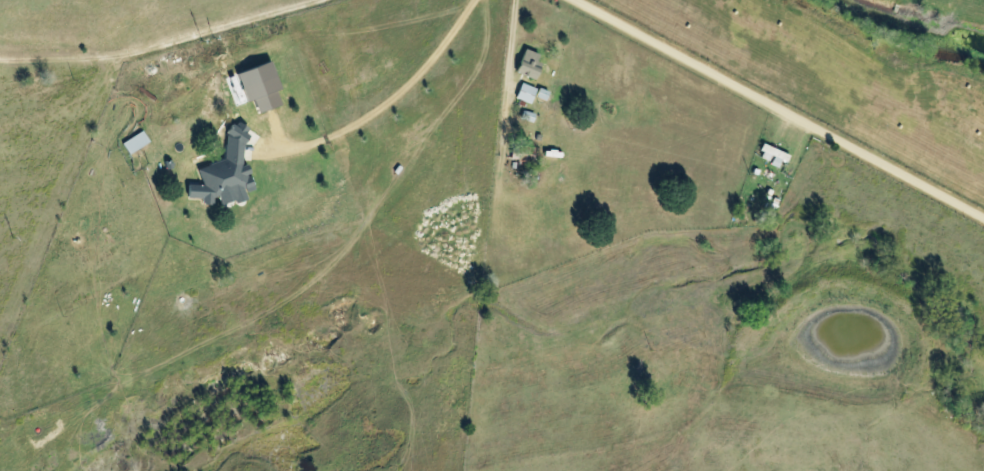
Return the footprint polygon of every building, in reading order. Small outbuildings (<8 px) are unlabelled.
[(540,55),(523,49),(514,72),(531,79),(540,55)] [(244,101),(250,99),(255,113),(278,105),(273,91),(278,90),(268,62),(234,73),(244,101)] [(529,104),(536,89),(520,82),(514,98),(529,104)] [(223,159),(198,169),(197,176),(202,186),(186,185),(185,198),(199,199),(201,204),(210,205),(211,197),(215,197),(218,205),(230,200),(238,201),(243,199),(244,193),(251,190),(251,185),(241,161),(244,125),(235,124),(226,128),(223,159)] [(148,142),(142,131),(121,143),(127,154),(148,142)] [(789,155),(762,144),(756,158),(777,167),(779,160),(786,163),(789,155)]
